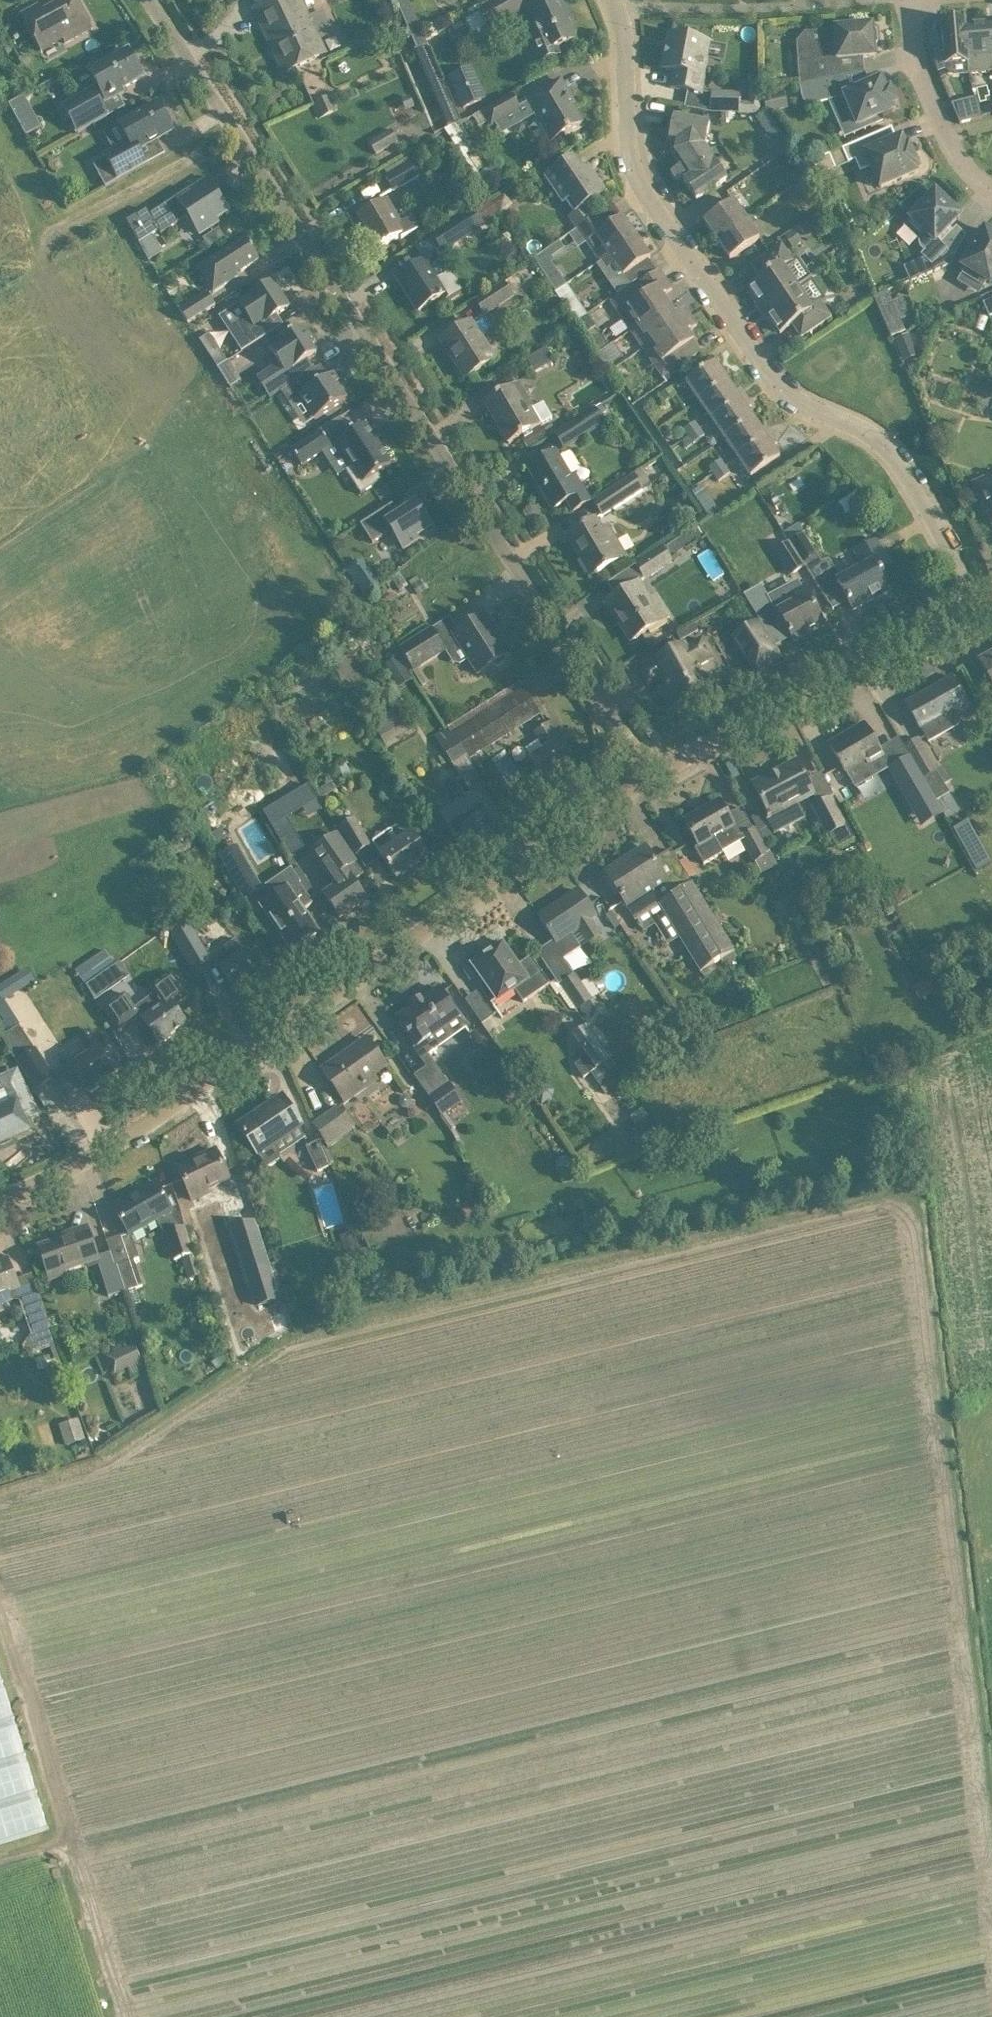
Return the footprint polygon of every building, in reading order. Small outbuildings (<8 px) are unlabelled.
[(75,37),(92,28),(77,0),(63,0),(43,11),(40,6),(22,16),(31,34),(40,51),(63,38),(65,43),(75,37)] [(303,65),(325,54),(318,39),(332,32),(322,12),(308,19),(299,0),(273,0),(254,9),(285,73),(303,65)] [(417,48),(427,44),(425,38),(409,0),(396,0),(417,48)] [(527,7),(524,0),(502,0),(480,12),(489,28),(527,7)] [(568,14),(562,0),(559,0),(543,7),(527,14),(536,36),(529,39),(539,63),(565,52),(561,45),(575,39),(565,16),(568,14)] [(451,26),(457,38),(469,32),(463,20),(451,26)] [(872,25),(868,25),(867,21),(854,22),(855,26),(835,28),(835,29),(820,30),(821,45),(810,46),(811,60),(798,61),(799,81),(799,85),(840,77),(839,59),(875,56),(874,43),(878,42),(877,29),(873,30),(872,25)] [(967,62),(965,24),(965,21),(942,23),(945,64),(967,62)] [(991,72),(991,58),(989,22),(965,24),(967,62),(968,74),(991,72)] [(701,94),(707,62),(711,42),(669,34),(662,69),(674,71),(671,88),(701,94)] [(417,48),(414,49),(448,127),(461,122),(446,88),(431,52),(427,44),(417,48)] [(135,55),(130,54),(128,51),(125,52),(120,51),(114,55),(112,60),(90,72),(101,92),(96,95),(93,90),(63,107),(78,133),(108,117),(101,104),(106,101),(123,92),(122,89),(143,77),(137,67),(139,62),(135,55)] [(849,93),(847,88),(845,76),(840,77),(799,85),(802,98),(803,100),(803,101),(804,102),(806,103),(807,104),(810,105),(811,105),(837,99),(841,116),(842,120),(844,122),(846,124),(851,125),(855,125),(858,125),(869,120),(873,122),(880,119),(882,115),(893,110),(891,104),(895,103),(890,90),(886,92),(881,80),(849,93)] [(551,141),(564,134),(581,124),(566,96),(569,95),(561,80),(527,100),(551,141)] [(474,82),(456,90),(464,108),(482,101),(474,82)] [(760,104),(760,88),(749,87),(749,103),(760,104)] [(785,89),(765,93),(769,111),(789,106),(785,89)] [(713,111),(738,112),(738,94),(713,93),(713,111)] [(33,111),(24,95),(9,104),(18,119),(33,111)] [(336,111),(330,95),(316,101),(322,117),(336,111)] [(491,127),(520,110),(511,95),(482,111),(491,127)] [(983,118),(982,117),(977,97),(967,99),(972,120),(983,118)] [(161,110),(157,103),(119,125),(129,142),(105,155),(105,157),(93,164),(106,187),(147,164),(139,150),(173,131),(169,125),(172,124),(170,118),(167,113),(163,108),(161,110)] [(764,128),(772,122),(765,111),(756,117),(764,128)] [(710,124),(693,121),(673,117),(669,139),(677,141),(675,151),(691,176),(684,181),(696,200),(727,179),(705,146),(710,124)] [(782,154),(786,151),(790,148),(772,122),(764,128),(782,154)] [(879,188),(897,180),(916,172),(915,170),(918,168),(908,146),(905,147),(901,138),(897,140),(892,127),(873,135),(815,160),(820,174),(857,158),(861,170),(870,166),(879,188)] [(376,154),(399,140),(393,130),(370,143),(376,154)] [(577,229),(594,216),(587,206),(607,192),(593,172),(586,177),(573,157),(545,176),(563,203),(565,201),(573,213),(568,216),(577,229)] [(393,190),(419,176),(411,163),(386,178),(393,190)] [(677,181),(685,175),(680,166),(671,172),(677,181)] [(798,185),(806,180),(799,169),(791,174),(798,185)] [(806,180),(798,185),(805,195),(813,190),(806,180)] [(932,196),(922,187),(900,209),(911,219),(904,226),(920,242),(920,244),(921,247),(925,251),(921,255),(932,265),(948,249),(938,239),(960,216),(949,206),(952,203),(941,193),(939,196),(935,193),(932,196)] [(147,210),(127,221),(139,243),(159,231),(161,234),(188,216),(200,234),(218,223),(217,221),(216,220),(228,212),(213,188),(195,200),(189,190),(150,214),(147,210)] [(412,216),(402,221),(389,197),(383,201),(376,205),(360,214),(357,210),(348,215),(349,217),(350,216),(349,215),(356,211),(358,215),(365,227),(378,249),(401,235),(401,238),(419,229),(412,216)] [(717,240),(747,220),(734,201),(721,210),(704,221),(717,240)] [(473,207),(431,234),(442,251),(484,224),(473,207)] [(600,262),(637,237),(623,216),(606,228),(597,214),(594,216),(577,229),(586,242),(596,236),(603,247),(594,253),(600,262)] [(730,259),(747,248),(760,239),(747,220),(717,240),(730,259)] [(785,236),(793,248),(803,242),(795,229),(785,236)] [(991,234),(985,229),(963,266),(990,283),(991,280),(991,233),(991,234)] [(565,236),(533,258),(541,271),(556,260),(553,257),(565,249),(565,236)] [(615,264),(623,276),(651,257),(637,237),(600,262),(606,270),(615,264)] [(238,277),(236,274),(259,260),(245,239),(208,262),(217,277),(207,283),(213,292),(238,277)] [(764,310),(797,287),(783,267),(792,261),(781,245),(752,265),(761,278),(749,286),(764,310)] [(417,265),(401,276),(413,295),(410,297),(419,311),(436,301),(444,295),(446,299),(462,288),(451,271),(439,278),(426,259),(424,260),(417,265)] [(631,331),(669,305),(663,296),(672,289),(659,270),(638,284),(612,303),(618,312),(631,331)] [(240,305),(220,318),(228,330),(228,331),(242,352),(277,330),(270,320),(276,316),(290,307),(273,282),(240,304),(240,305)] [(485,313),(513,294),(505,282),(476,300),(485,313)] [(555,291),(575,321),(587,314),(567,283),(555,291)] [(801,338),(818,326),(831,317),(820,302),(811,308),(797,287),(764,310),(780,333),(792,324),(801,338)] [(875,295),(892,335),(906,330),(901,317),(905,317),(912,313),(914,306),(911,299),(904,295),(897,297),(894,301),(889,289),(875,295)] [(207,293),(180,310),(188,323),(216,305),(207,293)] [(643,348),(691,316),(685,307),(675,314),(669,305),(631,331),(643,348)] [(679,365),(684,362),(700,351),(687,331),(697,325),(691,316),(643,348),(656,367),(673,355),(679,365)] [(464,378),(481,368),(495,358),(472,321),(461,329),(444,339),(458,361),(455,363),(464,378)] [(279,365),(257,379),(270,400),(281,392),(304,377),(314,371),(308,361),(317,354),(312,347),(314,345),(303,328),(278,344),(278,345),(270,350),(279,365)] [(896,339),(905,361),(918,356),(909,334),(896,339)] [(605,365),(619,355),(611,345),(597,355),(605,365)] [(531,372),(552,359),(545,347),(524,360),(531,372)] [(699,401),(728,381),(712,358),(704,364),(706,368),(686,382),(699,401)] [(304,377),(281,392),(290,405),(301,398),(315,420),(349,398),(333,375),(311,389),(304,377)] [(543,401),(534,406),(520,381),(502,392),(485,402),(509,443),(553,417),(543,401)] [(712,420),(746,397),(740,388),(735,392),(728,381),(699,401),(712,420)] [(665,401),(676,394),(671,387),(660,394),(665,401)] [(725,439),(754,419),(747,409),(752,405),(746,397),(712,420),(725,439)] [(603,422),(599,416),(605,413),(600,404),(594,408),(555,433),(564,447),(603,422)] [(738,458),(772,435),(766,426),(761,429),(754,419),(725,439),(738,458)] [(682,441),(699,428),(695,421),(684,429),(687,434),(681,439),(682,441)] [(366,425),(337,443),(352,466),(346,470),(361,494),(382,481),(378,474),(392,465),(366,425)] [(687,448),(693,443),(704,435),(699,428),(682,441),(687,448)] [(320,432),(291,451),(302,466),(330,448),(320,432)] [(751,477),(764,468),(780,457),(773,446),(778,443),(772,435),(738,458),(751,477)] [(575,472),(569,475),(556,452),(546,459),(529,469),(552,509),(567,500),(573,510),(590,500),(575,472)] [(710,467),(714,474),(725,466),(720,459),(710,467)] [(725,466),(714,474),(719,481),(730,473),(725,466)] [(642,490),(642,489),(651,483),(643,470),(634,477),(633,475),(594,501),(603,515),(642,490)] [(978,494),(984,507),(991,510),(991,512),(991,488),(978,494)] [(416,536),(432,526),(416,503),(399,514),(392,504),(360,524),(372,543),(392,531),(403,549),(419,539),(416,536)] [(692,508),(672,509),(673,525),(693,523),(692,508)] [(609,524),(601,528),(595,519),(567,535),(591,575),(608,565),(619,559),(627,554),(609,524)] [(803,532),(790,540),(805,565),(819,587),(819,588),(820,587),(828,581),(829,582),(830,581),(829,581),(838,575),(838,576),(839,575),(838,574),(829,558),(822,560),(803,532)] [(790,540),(775,552),(790,575),(805,565),(790,540)] [(680,551),(678,548),(673,541),(663,547),(636,565),(645,579),(672,561),(670,558),(680,551)] [(838,581),(849,602),(853,610),(891,589),(879,567),(888,563),(876,541),(859,550),(855,552),(864,567),(838,581)] [(380,585),(372,572),(361,579),(353,567),(347,570),(363,595),(380,585)] [(798,580),(767,596),(776,615),(780,613),(794,641),(825,625),(810,596),(802,582),(800,583),(798,580)] [(632,641),(658,624),(672,616),(657,593),(651,597),(640,581),(607,602),(632,641)] [(459,630),(453,634),(469,660),(478,674),(493,664),(497,667),(506,661),(506,656),(510,653),(485,614),(468,625),(459,630)] [(749,641),(739,647),(755,674),(781,658),(758,622),(743,631),(749,641)] [(431,629),(399,649),(413,671),(422,686),(427,683),(418,667),(445,650),(440,642),(432,629),(431,629)] [(697,667),(713,658),(702,639),(687,648),(685,644),(653,662),(654,664),(641,672),(648,685),(662,678),(670,693),(663,696),(671,710),(683,703),(686,708),(706,697),(703,692),(709,689),(697,667)] [(979,660),(989,677),(991,682),(991,653),(979,660)] [(393,678),(407,670),(400,658),(386,667),(393,678)] [(968,706),(962,696),(952,679),(907,704),(921,729),(929,742),(960,725),(954,714),(968,706)] [(504,692),(448,727),(448,728),(467,758),(539,712),(524,688),(508,698),(504,692)] [(398,703),(370,719),(381,739),(409,724),(398,703)] [(530,760),(534,766),(545,783),(575,763),(560,740),(567,735),(557,719),(540,730),(536,733),(546,749),(530,760)] [(885,759),(874,741),(864,724),(830,745),(846,772),(856,787),(875,776),(870,768),(885,759)] [(448,728),(437,735),(440,741),(455,766),(467,758),(448,728)] [(919,739),(905,747),(909,755),(928,786),(934,796),(936,800),(950,792),(945,784),(937,770),(919,739)] [(909,755),(888,768),(912,809),(934,796),(928,786),(909,755)] [(521,776),(514,760),(502,766),(509,782),(521,776)] [(813,794),(806,780),(797,762),(780,771),(782,775),(756,789),(767,810),(751,817),(763,840),(805,818),(797,803),(813,794)] [(488,819),(478,802),(474,796),(473,796),(462,778),(449,786),(460,804),(442,816),(457,839),(488,819)] [(837,847),(853,838),(830,797),(812,808),(827,836),(831,834),(837,847)] [(280,839),(288,833),(298,825),(279,800),(261,814),(280,839)] [(720,802),(685,822),(695,840),(699,846),(694,849),(704,865),(724,853),(719,846),(715,838),(734,827),(720,802)] [(355,854),(370,845),(355,819),(339,828),(355,854)] [(428,858),(416,841),(403,821),(391,829),(372,842),(381,855),(397,878),(428,858)] [(764,874),(775,867),(755,829),(742,836),(764,874)] [(340,918),(366,899),(351,877),(346,870),(358,863),(338,833),(310,852),(335,888),(325,895),(329,901),(340,918)] [(220,858),(234,882),(244,899),(261,889),(237,847),(220,858)] [(646,848),(607,873),(617,890),(628,906),(637,920),(660,904),(701,973),(735,951),(703,900),(692,883),(675,894),(646,848)] [(690,852),(680,859),(689,873),(699,867),(690,852)] [(313,904),(313,903),(312,901),(300,883),(289,890),(288,888),(263,905),(292,950),(317,933),(302,911),(313,904)] [(595,916),(590,907),(579,891),(540,917),(556,941),(550,945),(561,961),(581,948),(571,932),(578,927),(588,942),(600,934),(590,919),(595,916)] [(187,921),(171,930),(193,968),(209,959),(187,921)] [(229,953),(216,962),(224,973),(235,990),(261,971),(250,955),(248,952),(246,953),(236,939),(235,939),(225,947),(229,953)] [(550,984),(542,974),(531,957),(519,966),(502,942),(471,964),(490,991),(487,993),(489,997),(492,994),(498,1002),(514,990),(523,1003),(550,984)] [(35,981),(27,968),(0,985),(0,1001),(3,999),(4,1001),(35,981)] [(188,996),(179,983),(170,972),(148,988),(153,994),(135,1007),(125,993),(103,1009),(118,1031),(141,1015),(160,1042),(186,1024),(173,1006),(188,996)] [(591,1001),(592,1000),(575,975),(561,985),(561,986),(559,988),(558,992),(570,1009),(574,1010),(577,1008),(578,1010),(579,1008),(585,1017),(597,1009),(591,1001)] [(920,1000),(934,991),(928,980),(913,987),(920,1000)] [(413,1006),(396,1018),(416,1046),(413,1048),(421,1059),(438,1047),(432,1037),(460,1017),(450,1004),(439,988),(422,1000),(420,997),(419,998),(413,1003),(411,1004),(413,1006)] [(479,990),(467,999),(490,1034),(503,1025),(479,990)] [(4,1001),(3,999),(0,1001),(0,1016),(4,1022),(0,1024),(0,1030),(3,1035),(9,1031),(19,1025),(4,1001)] [(617,1070),(610,1059),(611,1059),(587,1025),(573,1035),(588,1056),(574,1065),(584,1078),(591,1073),(598,1083),(617,1070)] [(101,1048),(90,1031),(90,1030),(78,1037),(89,1054),(70,1067),(86,1090),(113,1073),(98,1050),(101,1048)] [(383,1061),(379,1055),(367,1038),(322,1070),(334,1086),(339,1093),(346,1103),(367,1088),(379,1079),(376,1075),(388,1066),(383,1061)] [(33,1049),(15,1060),(34,1089),(51,1077),(33,1049)] [(462,1101),(449,1083),(434,1061),(414,1075),(442,1115),(462,1101)] [(18,1111),(16,1106),(20,1104),(11,1083),(0,1088),(0,1141),(26,1128),(18,1111)] [(302,1124),(294,1113),(283,1096),(239,1126),(258,1154),(266,1170),(280,1161),(278,1141),(302,1124)] [(327,1143),(351,1127),(338,1107),(313,1124),(327,1143)] [(317,1171),(331,1165),(319,1140),(306,1146),(317,1171)] [(208,1189),(229,1179),(216,1150),(214,1151),(215,1155),(195,1164),(193,1161),(178,1168),(186,1186),(194,1202),(210,1195),(208,1189)] [(227,1187),(238,1216),(255,1209),(244,1181),(227,1187)] [(156,1183),(114,1207),(125,1225),(129,1233),(130,1234),(131,1233),(170,1211),(172,1210),(166,1201),(156,1183)] [(383,1191),(388,1198),(390,1202),(398,1199),(390,1184),(382,1188),(383,1191)] [(254,1222),(233,1229),(253,1289),(254,1289),(253,1285),(274,1278),(258,1227),(256,1228),(254,1222)] [(94,1245),(87,1226),(73,1231),(75,1235),(39,1247),(46,1267),(49,1276),(96,1260),(105,1285),(109,1296),(125,1291),(121,1280),(117,1266),(116,1266),(114,1266),(113,1265),(114,1264),(111,1254),(112,1254),(111,1252),(98,1256),(94,1245)] [(186,1226),(166,1232),(175,1260),(194,1254),(191,1242),(186,1226)] [(355,1272),(367,1269),(364,1257),(351,1261),(355,1272)] [(121,1280),(125,1291),(127,1290),(132,1305),(142,1301),(136,1287),(142,1285),(133,1260),(117,1264),(115,1265),(115,1264),(114,1264),(113,1265),(114,1266),(116,1266),(117,1266),(121,1280)] [(15,1279),(9,1263),(0,1267),(0,1311),(3,1309),(1,1303),(13,1298),(9,1290),(19,1286),(15,1279)] [(208,1286),(216,1289),(221,1286),(222,1282),(220,1278),(211,1276),(207,1278),(206,1282),(208,1286)] [(39,1294),(25,1299),(37,1334),(51,1328),(43,1307),(39,1294)] [(133,1342),(105,1355),(114,1375),(128,1368),(132,1377),(147,1369),(133,1342)] [(38,1371),(53,1366),(49,1354),(35,1359),(38,1371)] [(80,1417),(61,1423),(67,1444),(86,1438),(80,1417)] [(10,1709),(3,1682),(1,1683),(0,1677),(0,1711),(10,1709)] [(0,1725),(0,1751),(16,1747),(10,1723),(0,1725)] [(15,1774),(8,1750),(0,1752),(0,1778),(15,1774)] [(0,1793),(0,1848),(49,1836),(41,1804),(40,1805),(35,1784),(0,1793)]
